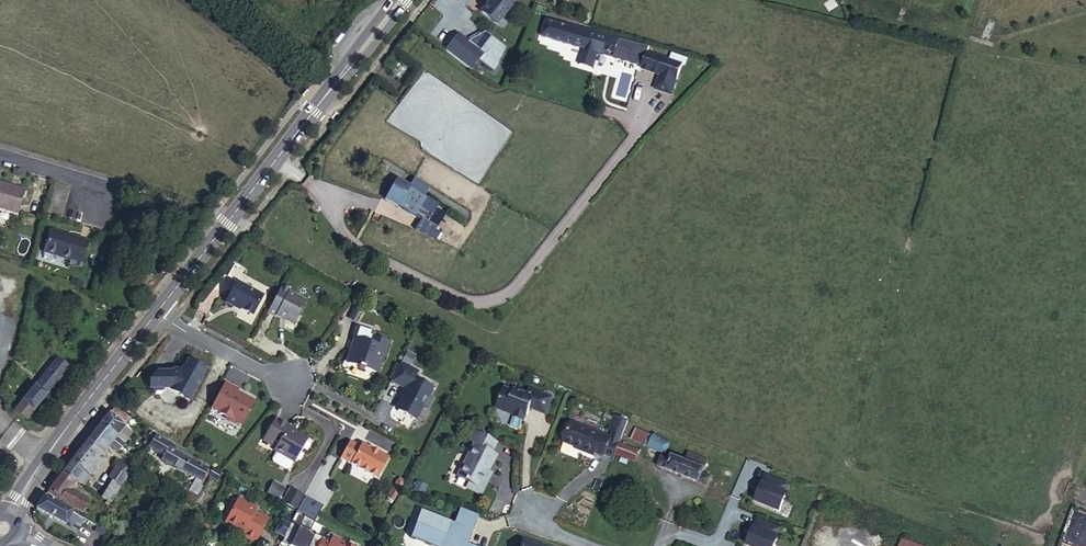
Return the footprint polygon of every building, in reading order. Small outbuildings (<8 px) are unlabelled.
[(478,12),(493,26),(514,1),(512,0),(489,0),(478,12)] [(621,41),(548,19),(542,37),(585,50),(580,65),(594,69),(598,54),(642,67),(647,52),(649,46),(621,39),(621,41)] [(480,31),(463,40),(474,49),(486,35),(480,31)] [(453,32),(441,45),(446,49),(466,65),(474,57),(489,70),(492,64),(501,47),(486,35),(474,49),(463,40),(453,32)] [(682,65),(647,52),(642,67),(641,69),(660,76),(655,89),(672,95),(682,65)] [(405,194),(409,188),(397,181),(386,199),(398,206),(405,194)] [(12,187),(0,184),(0,210),(19,215),(25,195),(11,190),(12,187)] [(405,194),(398,206),(416,217),(427,199),(409,188),(405,194)] [(44,253),(73,262),(83,265),(89,242),(51,231),(44,253)] [(146,282),(152,274),(147,271),(142,278),(146,282)] [(262,297),(235,283),(224,304),(234,309),(234,308),(251,317),(262,297)] [(290,291),(281,286),(267,313),(275,318),(276,317),(280,319),(281,318),(284,320),(284,321),(293,326),(306,303),(288,293),(290,291)] [(373,334),(356,329),(351,341),(355,342),(353,349),(350,347),(344,363),(355,368),(355,369),(360,371),(361,370),(372,374),(378,360),(380,360),(385,347),(371,341),(372,338),(373,334)] [(386,344),(372,338),(371,341),(385,347),(386,344)] [(158,371),(151,380),(152,388),(157,391),(165,389),(167,386),(172,388),(182,393),(181,394),(191,400),(204,378),(202,377),(207,369),(190,359),(185,368),(184,367),(184,368),(174,369),(172,371),(158,371)] [(69,370),(57,361),(15,413),(26,422),(69,370)] [(416,375),(399,366),(390,384),(404,393),(395,410),(396,413),(412,422),(416,421),(421,410),(424,412),(430,402),(427,400),(431,391),(413,382),(416,375)] [(240,390),(228,383),(213,410),(221,414),(220,415),(241,428),(254,405),(251,403),(253,401),(238,393),(240,390)] [(515,392),(506,388),(498,409),(515,415),(514,417),(525,421),(530,408),(547,414),(553,398),(536,391),(535,394),(529,392),(528,395),(515,390),(515,392)] [(122,417),(113,410),(108,416),(124,428),(126,425),(120,420),(122,417)] [(124,428),(108,416),(101,426),(125,443),(132,434),(124,428)] [(286,472),(292,465),(305,442),(295,436),(294,437),(289,434),(291,431),(274,421),(261,442),(274,450),(272,453),(274,454),(269,461),(270,465),(283,472),(286,472)] [(610,439),(572,424),(564,443),(580,450),(580,451),(594,457),(595,454),(604,457),(610,439)] [(101,426),(88,443),(102,455),(109,447),(117,453),(125,443),(101,426)] [(669,444),(636,430),(632,440),(664,454),(669,444)] [(495,442),(474,431),(468,441),(473,444),(464,461),(462,463),(459,467),(459,470),(456,476),(476,487),(485,470),(486,471),(495,455),(490,452),(495,442)] [(155,437),(151,434),(144,446),(147,449),(155,437)] [(180,438),(173,434),(170,440),(179,445),(181,443),(178,442),(180,438)] [(155,437),(147,449),(164,458),(161,462),(195,480),(200,483),(207,471),(168,449),(171,446),(155,437)] [(358,447),(348,440),(338,457),(374,480),(387,460),(360,443),(358,447)] [(88,443),(63,474),(75,482),(82,486),(105,457),(102,455),(88,443)] [(637,452),(619,445),(616,455),(633,462),(637,452)] [(670,462),(661,459),(658,467),(707,485),(710,478),(701,475),(703,470),(671,458),(670,462)] [(102,499),(111,504),(131,473),(118,465),(109,479),(113,482),(102,499)] [(476,487),(467,482),(464,486),(478,493),(489,473),(486,471),(485,470),(476,487)] [(219,475),(212,471),(209,476),(216,481),(219,475)] [(63,474),(48,494),(56,499),(82,513),(88,501),(67,492),(75,482),(63,474)] [(840,522),(844,512),(800,496),(802,492),(756,475),(750,488),(840,522)] [(402,483),(396,480),(387,498),(393,502),(402,483)] [(198,486),(193,483),(188,493),(184,491),(181,497),(193,503),(201,488),(198,486)] [(835,535),(840,522),(750,488),(745,485),(742,491),(740,498),(803,523),(835,535)] [(284,492),(273,486),(268,497),(279,502),(284,492)] [(733,495),(740,498),(742,491),(735,488),(733,495)] [(296,512),(304,498),(290,491),(283,504),(296,512)] [(48,494),(44,499),(54,503),(56,499),(48,494)] [(44,499),(36,509),(65,525),(72,513),(54,503),(44,499)] [(255,542),(268,518),(255,511),(256,509),(238,499),(224,526),(255,542)] [(475,515),(457,508),(451,523),(470,530),(475,515)] [(470,530),(424,513),(414,541),(428,545),(472,545),(465,544),(470,530)] [(290,526),(293,520),(292,519),(287,517),(284,516),(281,522),(290,526)] [(780,523),(751,516),(744,544),(752,545),(774,545),(780,523)] [(293,520),(290,526),(283,536),(284,537),(301,545),(319,545),(321,541),(299,530),(301,524),(293,520)] [(275,534),(284,537),(283,536),(290,526),(281,522),(275,534)] [(321,541),(319,545),(349,545),(329,536),(328,539),(329,540),(328,544),(321,541)]
